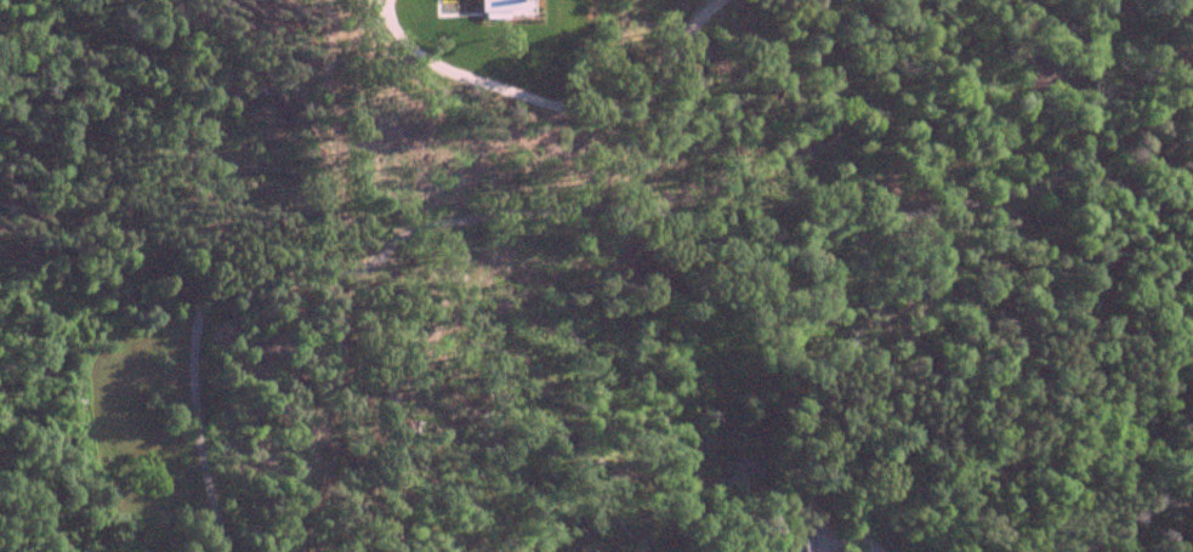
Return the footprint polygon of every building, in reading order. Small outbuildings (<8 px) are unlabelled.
[(475,10),(474,0),(529,0),(529,12),(501,13),(502,16),(479,17),(478,10),(475,10)]
